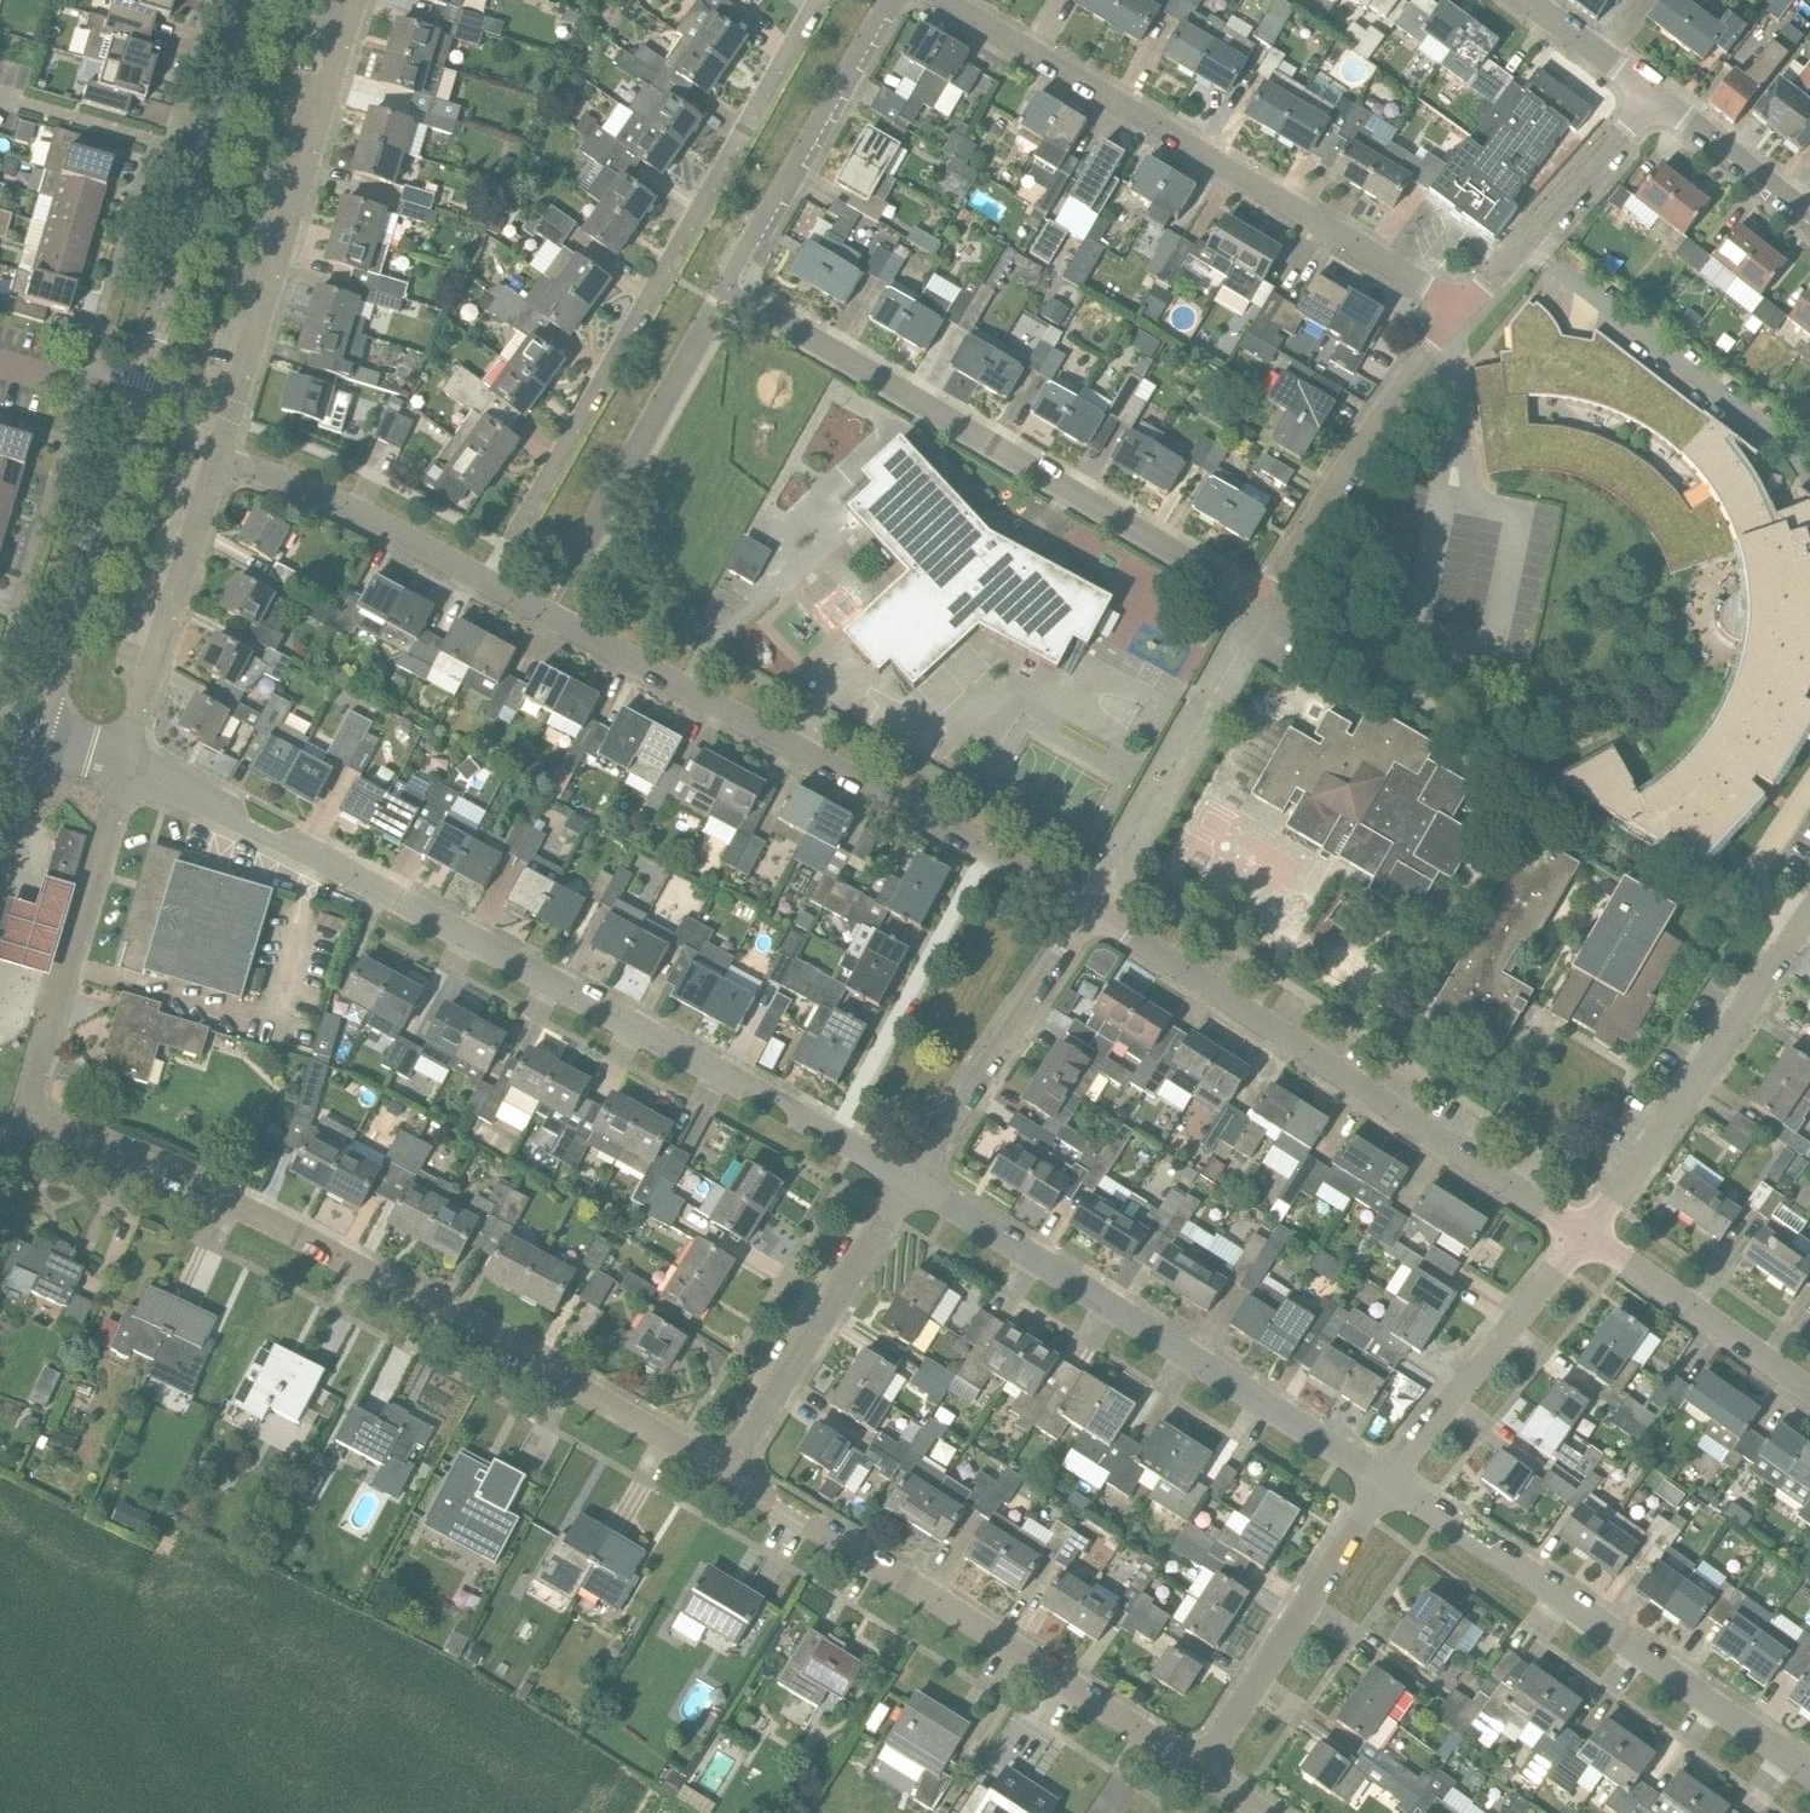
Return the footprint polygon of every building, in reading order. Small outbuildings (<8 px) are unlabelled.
[(174,0),(110,0),(112,0),(106,19),(150,32),(156,15),(168,19),(174,0)] [(462,10),(465,0),(427,0),(446,6),(442,20),(454,24),(484,33),(500,37),(504,23),(488,18),(462,10)] [(746,40),(712,15),(701,0),(696,0),(675,29),(684,37),(727,67),(745,41),(746,41),(746,40)] [(1078,5),(1109,24),(1124,0),(1080,0),(1078,5)] [(1109,24),(1140,42),(1158,11),(1172,19),(1183,0),(1124,0),(1109,24)] [(1183,26),(1185,22),(1192,11),(1196,13),(1203,0),(1183,0),(1172,19),(1183,26)] [(1295,8),(1283,0),(1275,0),(1253,37),(1272,48),(1295,8)] [(1398,0),(1352,0),(1366,10),(1369,6),(1385,18),(1398,0)] [(1575,4),(1598,21),(1613,0),(1578,0),(1575,4)] [(1705,2),(1702,0),(1663,0),(1649,18),(1663,29),(1664,27),(1679,38),(1699,11),(1705,2)] [(1773,3),(1766,12),(1778,21),(1795,0),(1775,0),(1773,3)] [(1432,17),(1412,2),(1394,25),(1422,45),(1427,37),(1449,52),(1439,66),(1440,67),(1473,23),(1444,2),(1432,17)] [(1719,26),(1699,11),(1679,38),(1693,48),(1691,50),(1705,60),(1716,45),(1727,53),(1747,28),(1728,14),(1719,26)] [(1210,16),(1201,32),(1185,22),(1183,26),(1165,57),(1197,76),(1226,28),(1226,25),(1210,16)] [(145,49),(150,32),(106,19),(101,38),(91,35),(84,58),(103,64),(151,78),(158,53),(145,49)] [(450,37),(399,22),(399,23),(400,24),(391,53),(444,69),(445,70),(454,39),(480,47),(484,33),(454,24),(450,37)] [(1469,88),(1494,106),(1513,81),(1516,78),(1489,58),(1500,43),(1473,23),(1440,67),(1469,88)] [(1735,125),(1804,36),(1788,24),(1745,78),(1735,71),(1709,104),(1735,125)] [(920,84),(946,41),(921,27),(922,26),(920,25),(902,57),(903,57),(895,71),(918,85),(919,84),(920,84)] [(1368,61),(1385,37),(1370,26),(1353,51),(1368,61)] [(1247,60),(1255,46),(1226,28),(1197,76),(1227,94),(1247,60)] [(727,67),(684,37),(667,61),(643,46),(634,59),(660,76),(667,66),(674,70),(709,95),(710,93),(709,93),(727,67)] [(968,55),(946,41),(920,84),(944,98),(950,85),(968,95),(981,74),(965,65),(970,54),(969,54),(968,55)] [(1279,136),(1306,90),(1276,72),(1286,56),(1272,48),(1257,73),(1272,81),(1248,117),(1279,136)] [(651,89),(660,76),(634,59),(623,51),(614,63),(651,89)] [(409,107),(427,113),(431,99),(435,100),(435,98),(444,69),(391,53),(383,82),(382,82),(381,83),(413,93),(409,107)] [(144,102),(151,78),(103,64),(97,87),(87,84),(81,104),(125,117),(131,99),(144,102)] [(1809,92),(1809,65),(1792,88),(1781,79),(1753,116),(1765,125),(1766,123),(1778,132),(1806,95),(1807,95),(1809,92)] [(1594,110),(1540,70),(1525,89),(1513,81),(1494,106),(1462,151),(1461,150),(1449,167),(1431,190),(1433,190),(1496,238),(1519,207),(1512,202),(1570,125),(1578,130),(1594,110)] [(896,124),(899,117),(907,104),(883,88),(871,109),(896,124)] [(1352,102),(1357,94),(1347,88),(1342,97),(1341,96),(1335,107),(1306,90),(1279,136),(1310,154),(1328,123),(1341,130),(1356,105),(1352,102)] [(1807,95),(1806,95),(1778,132),(1790,141),(1789,143),(1802,152),(1809,141),(1809,92),(1807,95)] [(912,125),(925,103),(912,94),(907,104),(899,117),(912,125)] [(700,122),(701,120),(666,96),(647,124),(681,147),(699,121),(700,122)] [(1063,111),(1038,96),(1037,98),(1036,97),(1019,126),(1044,141),(1063,111)] [(427,113),(457,122),(462,107),(435,98),(435,100),(431,99),(427,113)] [(1389,147),(1372,138),(1375,134),(1365,128),(1373,115),(1356,105),(1341,130),(1337,137),(1352,146),(1333,175),(1363,192),(1392,144),(1391,143),(1389,147)] [(406,155),(415,124),(372,111),(372,112),(373,113),(364,143),(406,155)] [(1086,124),(1063,111),(1044,141),(1035,157),(1057,170),(1045,190),(1046,192),(1037,208),(1049,214),(1070,178),(1079,162),(1069,156),(1087,124),(1086,123),(1086,124)] [(586,136),(597,121),(586,112),(575,128),(586,136)] [(453,135),(457,122),(427,113),(424,126),(453,135)] [(647,124),(636,116),(618,141),(597,126),(588,139),(614,156),(621,145),(663,175),(664,174),(663,173),(681,147),(647,124)] [(885,176),(885,175),(900,150),(898,149),(899,146),(870,130),(869,132),(854,158),(885,176)] [(68,149),(61,175),(105,188),(112,162),(92,156),(96,141),(65,132),(61,147),(68,149)] [(955,159),(966,140),(955,133),(943,152),(954,159),(955,159)] [(605,169),(614,156),(588,139),(580,151),(605,169)] [(966,166),(977,146),(966,140),(955,159),(966,166)] [(1099,217),(1120,181),(1113,177),(1126,155),(1104,142),(1070,199),(1099,217)] [(397,185),(406,155),(364,143),(356,171),(355,171),(354,172),(397,185)] [(1431,190),(1449,167),(1428,154),(1424,162),(1392,144),(1363,192),(1394,210),(1413,179),(1431,190)] [(16,160),(3,157),(0,169),(0,177),(10,180),(16,160)] [(838,186),(852,194),(869,203),(872,196),(884,203),(897,182),(885,175),(885,176),(854,158),(838,186)] [(973,187),(980,174),(966,166),(955,159),(954,159),(946,172),(973,187)] [(1146,220),(1172,176),(1147,161),(1148,160),(1147,160),(1133,183),(1123,201),(1148,214),(1145,220),(1146,220)] [(1660,167),(1635,199),(1659,218),(1685,186),(1660,167)] [(97,213),(105,188),(61,175),(43,170),(36,195),(54,200),(97,213)] [(588,195),(601,205),(635,228),(653,202),(654,202),(655,201),(621,177),(619,179),(606,170),(588,195)] [(1195,189),(1172,176),(1146,220),(1164,231),(1172,218),(1177,221),(1178,220),(1179,220),(1197,189),(1195,188),(1195,189)] [(1685,186),(1659,218),(1684,237),(1709,205),(1685,186)] [(431,209),(435,196),(406,187),(402,200),(431,209)] [(1621,188),(1609,203),(1619,212),(1632,196),(1621,188)] [(862,213),(846,204),(837,199),(829,212),(840,218),(831,233),(829,232),(819,250),(807,243),(789,273),(818,289),(843,246),(862,213)] [(90,238),(97,213),(54,200),(46,225),(90,238)] [(426,223),(431,209),(402,200),(397,215),(389,213),(345,200),(345,202),(346,202),(337,231),(390,247),(390,246),(391,247),(400,216),(426,223)] [(15,206),(1,202),(0,206),(0,212),(12,216),(15,206)] [(617,256),(618,254),(617,254),(635,228),(601,205),(583,231),(617,256)] [(543,220),(568,237),(577,224),(552,207),(543,220)] [(495,238),(505,218),(494,213),(486,233),(495,238)] [(1110,249),(1120,231),(1098,218),(1088,235),(1110,249)] [(1236,268),(1255,236),(1227,219),(1208,251),(1236,268)] [(562,246),(568,237),(543,220),(534,231),(559,250),(562,246)] [(1050,264),(1070,232),(1050,220),(1030,252),(1050,264)] [(83,263),(90,238),(46,225),(39,250),(83,263)] [(1738,226),(1711,260),(1733,278),(1759,243),(1738,226)] [(932,255),(940,242),(915,227),(907,240),(932,255)] [(1159,281),(1183,238),(1168,230),(1155,253),(1157,254),(1146,274),(1159,281)] [(380,276),(390,247),(337,231),(329,261),(328,260),(327,262),(354,271),(350,284),(404,300),(407,285),(380,276)] [(1082,287),(1105,247),(1086,236),(1063,276),(1082,287)] [(1225,286),(1252,301),(1281,251),(1255,236),(1236,268),(1225,286)] [(1193,251),(1191,249),(1194,245),(1183,238),(1159,281),(1171,288),(1193,251)] [(1680,248),(1675,255),(1686,264),(1699,248),(1688,239),(1680,248)] [(1760,298),(1787,264),(1759,243),(1733,278),(1760,298)] [(845,306),(862,276),(860,275),(861,273),(855,269),(862,256),(843,246),(818,289),(845,306)] [(877,280),(892,254),(879,246),(864,272),(877,280)] [(576,256),(565,248),(562,252),(544,276),(589,309),(608,283),(609,283),(610,282),(576,257),(576,256)] [(1699,248),(1686,264),(1697,272),(1710,256),(1699,248)] [(75,288),(83,263),(39,250),(31,275),(75,288)] [(892,254),(877,280),(890,287),(894,281),(905,262),(892,254)] [(1039,277),(1044,268),(1031,261),(1026,269),(1039,277)] [(68,314),(70,306),(75,288),(31,275),(19,271),(11,297),(16,299),(12,314),(44,323),(48,309),(68,314)] [(589,309),(544,276),(543,277),(526,299),(506,286),(497,299),(529,322),(544,332),(552,322),(571,336),(572,334),(571,334),(589,309)] [(1347,297),(1317,279),(1318,277),(1316,276),(1298,307),(1286,300),(1263,340),(1279,349),(1285,338),(1278,335),(1281,329),(1293,336),(1304,317),(1329,333),(1352,294),(1350,293),(1347,297)] [(958,327),(983,284),(970,277),(950,312),(922,296),(915,308),(898,336),(924,351),(923,351),(926,353),(943,323),(943,324),(946,319),(958,327)] [(1157,322),(1174,293),(1157,283),(1140,311),(1157,322)] [(404,300),(350,284),(346,296),(319,290),(319,291),(320,291),(311,320),(362,335),(367,320),(358,318),(362,302),(400,313),(404,300)] [(995,292),(983,284),(958,327),(971,335),(995,292)] [(898,336),(915,308),(886,290),(870,320),(898,336)] [(1263,340),(1286,300),(1272,292),(1256,319),(1249,332),(1263,340)] [(1383,313),(1352,294),(1329,333),(1342,340),(1330,361),(1354,375),(1366,356),(1361,354),(1385,312),(1384,312),(1383,313)] [(1788,321),(1809,338),(1809,294),(1788,321)] [(1060,325),(1070,308),(1051,297),(1041,315),(1060,325)] [(1500,361),(1471,369),(1489,476),(1519,469),(1549,466),(1585,477),(1619,497),(1643,523),(1673,573),(1732,551),(1739,592),(1734,593),(1717,599),(1712,619),(1715,635),(1738,642),(1731,677),(1689,750),(1634,792),(1615,747),(1558,782),(1663,846),(1674,838),(1701,858),(1721,835),(1758,797),(1778,812),(1792,799),(1773,786),(1788,757),(1809,719),(1809,500),(1785,512),(1777,509),(1746,454),(1707,413),(1590,328),(1592,345),(1565,339),(1528,297),(1509,324),(1509,351),(1500,350),(1500,361)] [(488,311),(520,334),(529,322),(497,299),(488,311)] [(1764,324),(1776,308),(1765,299),(1752,315),(1764,324)] [(1787,316),(1776,308),(1764,324),(1774,333),(1787,316)] [(357,351),(362,335),(311,320),(302,349),(300,349),(300,351),(314,355),(310,368),(348,380),(353,366),(359,368),(364,353),(357,351)] [(564,362),(537,342),(530,337),(527,340),(520,334),(501,359),(510,365),(543,390),(563,363),(563,364),(564,362)] [(1038,374),(1053,348),(1058,341),(1045,334),(1026,367),(1038,374)] [(979,384),(995,355),(968,338),(951,367),(979,384)] [(1007,400),(1024,371),(1022,370),(1022,368),(1015,363),(1020,354),(1002,343),(995,355),(979,384),(1004,399),(1007,400)] [(1801,354),(1809,361),(1809,344),(1801,354)] [(1084,389),(1057,373),(1066,356),(1053,348),(1038,374),(1051,382),(1049,386),(1032,415),(1060,432),(1078,401),(1084,389)] [(1318,432),(1333,407),(1335,404),(1306,386),(1315,371),(1294,359),(1269,402),(1287,413),(1318,432)] [(525,415),(543,390),(510,365),(492,390),(483,385),(484,383),(460,366),(451,378),(489,407),(497,396),(525,416),(526,415),(525,415)] [(1118,421),(1142,380),(1130,373),(1106,414),(1118,421)] [(333,392),(333,391),(292,378),(292,380),(293,380),(284,409),(283,409),(283,410),(323,423),(324,421),(323,421),(332,392),(333,392)] [(442,391),(474,414),(476,412),(482,417),(489,407),(451,378),(442,391)] [(1132,429),(1147,404),(1143,402),(1153,387),(1142,380),(1118,421),(1132,429)] [(394,410),(400,400),(392,396),(387,406),(394,410)] [(1088,448),(1105,419),(1102,417),(1104,415),(1078,401),(1060,432),(1085,446),(1085,447),(1088,448)] [(1207,401),(1199,415),(1224,430),(1232,417),(1207,401)] [(388,444),(401,416),(388,409),(375,438),(388,444)] [(483,417),(482,417),(476,412),(474,414),(456,439),(497,470),(517,443),(517,444),(518,443),(485,418),(485,419),(483,417)] [(1303,457),(1318,432),(1287,413),(1277,431),(1272,439),(1273,440),(1272,442),(1301,460),(1303,457)] [(31,441),(11,435),(15,420),(0,416),(0,460),(23,467),(31,441)] [(401,451),(414,422),(401,416),(388,444),(401,451)] [(1164,435),(1142,422),(1135,434),(1132,433),(1132,434),(1130,433),(1112,462),(1140,479),(1159,448),(1158,447),(1164,435)] [(1200,469),(1215,444),(1202,436),(1187,461),(1200,469)] [(844,636),(869,663),(881,653),(915,689),(980,629),(1058,671),(1081,627),(1096,635),(1113,601),(1020,551),(1016,558),(1001,550),(972,519),(974,517),(902,439),(874,465),(885,477),(849,510),(909,575),(844,636)] [(499,474),(455,442),(433,476),(457,495),(467,480),(483,492),(499,474)] [(1215,444),(1200,469),(1213,477),(1228,451),(1215,444)] [(1168,495),(1185,465),(1183,464),(1184,462),(1159,448),(1140,479),(1168,495)] [(1286,486),(1294,472),(1264,453),(1255,467),(1286,486)] [(23,467),(0,460),(0,487),(16,492),(23,467)] [(1245,484),(1227,473),(1220,485),(1210,480),(1193,509),(1195,511),(1195,510),(1222,526),(1239,497),(1245,484)] [(16,492),(0,487),(0,515),(8,517),(16,492)] [(1249,542),(1266,513),(1239,497),(1222,526),(1249,542)] [(271,520),(257,512),(240,544),(272,562),(290,529),(276,522),(277,521),(272,519),(271,520)] [(8,517),(0,515),(0,542),(1,542),(8,517)] [(739,557),(762,571),(772,553),(749,540),(739,557)] [(739,557),(731,572),(753,585),(762,571),(739,557)] [(297,592),(305,578),(278,564),(270,578),(297,592)] [(352,593),(340,615),(332,630),(350,640),(358,626),(381,638),(387,626),(405,594),(376,578),(377,577),(376,576),(364,598),(352,593)] [(260,589),(238,577),(222,610),(246,622),(240,633),(269,649),(277,653),(277,652),(285,637),(279,634),(286,622),(285,621),(293,606),(276,598),(277,596),(261,588),(260,589)] [(433,609),(405,594),(387,626),(415,641),(402,668),(414,674),(434,636),(423,631),(435,608),(434,607),(433,609)] [(332,630),(340,615),(310,599),(302,615),(332,630)] [(461,685),(486,637),(458,622),(459,621),(458,620),(446,642),(434,636),(414,674),(425,680),(432,669),(461,685)] [(253,658),(216,637),(200,668),(237,687),(247,693),(264,675),(280,683),(292,661),(277,652),(277,653),(269,649),(263,662),(254,657),(253,658)] [(515,653),(487,637),(486,637),(461,685),(479,695),(486,682),(496,687),(489,700),(481,715),(495,723),(500,715),(518,681),(506,674),(517,652),(516,651),(515,653)] [(553,715),(571,682),(542,667),(543,666),(541,665),(530,687),(518,681),(500,715),(509,720),(514,712),(517,714),(525,700),(553,715)] [(599,698),(571,682),(553,715),(582,731),(561,769),(573,776),(582,761),(601,726),(589,719),(601,697),(600,696),(599,698)] [(282,790),(307,744),(310,739),(283,724),(293,705),(273,695),(262,715),(255,730),(254,730),(269,736),(249,772),(282,790)] [(223,757),(231,742),(219,736),(231,715),(198,697),(181,727),(199,738),(197,742),(223,757)] [(255,730),(262,715),(239,704),(232,717),(255,730)] [(1437,746),(1371,708),(1353,738),(1347,735),(1352,726),(1329,712),(1315,736),(1325,741),(1321,747),(1291,729),(1252,795),(1284,814),(1290,803),(1298,808),(1286,827),(1324,849),(1336,828),(1351,837),(1339,858),(1375,879),(1383,866),(1393,872),(1378,897),(1414,918),(1434,885),(1425,879),(1431,869),(1452,882),(1453,881),(1452,880),(1477,839),(1478,839),(1479,838),(1451,821),(1472,787),(1439,767),(1425,791),(1405,780),(1409,772),(1418,778),(1437,746)] [(635,759),(653,727),(624,711),(625,710),(623,709),(612,731),(601,726),(582,761),(588,765),(591,758),(597,761),(599,757),(628,773),(636,759),(635,759)] [(348,768),(362,743),(373,724),(351,712),(328,754),(307,744),(282,790),(315,808),(335,771),(334,771),(338,762),(348,768)] [(681,742),(653,727),(635,759),(636,759),(663,774),(646,806),(660,813),(668,796),(669,796),(684,770),(672,763),(683,741),(682,740),(681,742)] [(362,776),(375,750),(362,743),(348,768),(362,776)] [(713,814),(736,771),(706,755),(707,754),(706,753),(694,775),(684,770),(669,796),(681,803),(684,798),(713,814)] [(465,779),(477,768),(470,760),(457,770),(465,779)] [(721,862),(735,870),(753,836),(765,813),(754,807),(765,785),(764,784),(763,786),(736,771),(713,814),(740,828),(721,862)] [(431,786),(413,776),(399,800),(389,796),(372,828),(401,843),(399,847),(400,848),(416,818),(428,824),(447,788),(434,781),(431,786)] [(372,828),(389,796),(358,780),(339,815),(340,816),(343,812),(372,828)] [(825,805),(797,790),(799,787),(798,786),(789,802),(787,801),(785,805),(787,806),(773,832),(801,848),(797,855),(798,855),(825,805)] [(456,872),(478,829),(450,813),(460,795),(447,788),(428,824),(438,829),(423,860),(424,861),(426,856),(456,872)] [(851,819),(829,807),(825,805),(798,855),(826,870),(843,836),(845,837),(848,833),(846,832),(854,816),(853,816),(851,819)] [(578,835),(585,821),(571,813),(563,828),(578,835)] [(564,872),(535,856),(546,836),(541,833),(546,824),(538,820),(533,829),(517,859),(529,866),(526,870),(525,870),(506,905),(507,906),(510,901),(539,917),(564,872)] [(501,851),(517,859),(533,829),(517,821),(506,841),(479,827),(478,829),(456,872),(484,888),(482,892),(483,893),(503,857),(499,855),(501,851)] [(1351,837),(1336,828),(1323,852),(1335,859),(1337,857),(1338,858),(1351,837)] [(57,829),(42,878),(66,885),(68,886),(83,837),(57,829)] [(860,872),(878,839),(864,833),(847,865),(860,872)] [(767,843),(753,836),(735,870),(748,877),(767,843)] [(1533,947),(1580,865),(1533,837),(1429,1015),(1497,1055),(1520,1015),(1522,1016),(1528,1005),(1527,1004),(1534,992),(1509,977),(1528,944),(1533,947)] [(259,996),(267,972),(252,968),(275,892),(179,864),(182,855),(157,847),(119,969),(146,978),(147,973),(242,1001),(245,992),(259,996)] [(933,863),(919,855),(903,884),(934,901),(949,873),(953,875),(953,874),(938,865),(939,863),(934,861),(933,863)] [(646,920),(648,916),(619,900),(633,875),(620,868),(614,878),(600,904),(611,910),(590,950),(591,951),(594,947),(622,962),(645,919),(646,920)] [(600,904),(614,878),(601,871),(587,897),(600,904)] [(567,938),(587,902),(557,886),(565,872),(564,872),(539,917),(568,933),(566,937),(567,938)] [(822,908),(830,895),(837,881),(825,874),(810,901),(822,908)] [(1643,874),(1638,885),(1663,900),(1670,890),(1643,874)] [(1628,1045),(1656,997),(1652,995),(1682,944),(1664,933),(1678,909),(1663,900),(1625,878),(1572,969),(1577,971),(1551,1015),(1568,1025),(1571,1020),(1597,1035),(1594,1040),(1611,1050),(1618,1038),(1628,1045)] [(837,881),(830,895),(855,908),(863,894),(837,881)] [(45,983),(72,892),(42,883),(33,914),(20,910),(7,906),(0,930),(0,969),(5,971),(45,983)] [(903,884),(890,909),(888,912),(903,919),(902,921),(906,924),(907,922),(923,930),(924,928),(920,926),(934,901),(903,884)] [(1474,906),(1480,896),(1466,888),(1460,898),(1474,906)] [(848,922),(855,908),(830,895),(822,908),(848,922)] [(807,931),(813,920),(802,914),(795,925),(807,931)] [(1453,939),(1459,928),(1437,915),(1431,927),(1453,939)] [(685,950),(699,924),(685,916),(675,936),(646,920),(645,919),(622,962),(652,978),(650,982),(651,983),(670,947),(669,947),(672,943),(685,950)] [(714,932),(699,924),(685,950),(695,956),(676,991),(691,999),(687,1005),(706,1015),(724,981),(737,958),(725,952),(717,954),(706,948),(714,932)] [(782,988),(789,973),(796,962),(792,960),(803,939),(789,932),(765,980),(782,988)] [(891,942),(875,934),(860,961),(892,979),(906,952),(910,954),(911,953),(895,944),(896,942),(892,940),(891,942)] [(854,974),(847,988),(846,990),(861,998),(859,1000),(864,1003),(865,1001),(880,1009),(881,1008),(878,1006),(892,979),(860,961),(847,954),(840,967),(854,974)] [(796,962),(789,973),(813,986),(820,973),(797,960),(796,962)] [(374,1015),(394,977),(366,962),(366,961),(365,961),(344,999),(355,1005),(347,1018),(361,1026),(368,1012),(373,1015),(374,1015)] [(813,986),(789,973),(782,988),(806,1001),(813,986)] [(421,992),(394,977),(374,1015),(373,1015),(367,1026),(395,1041),(382,1066),(396,1073),(412,1044),(399,1037),(402,1030),(423,992),(422,992),(421,992)] [(740,1025),(756,998),(724,981),(706,1015),(722,1024),(726,1018),(740,1025)] [(1125,1034),(1143,1004),(1113,985),(1086,1027),(1075,1020),(1067,1034),(1109,1060),(1110,1057),(1112,1054),(1115,1048),(1114,1047),(1123,1033),(1125,1034)] [(1068,987),(1057,1004),(1067,1013),(1080,995),(1068,987)] [(777,994),(768,1012),(781,1019),(791,1002),(777,994)] [(202,1058),(211,1030),(159,1014),(162,1006),(125,995),(103,1069),(149,1083),(160,1046),(202,1058)] [(336,1036),(342,1005),(327,1002),(320,1033),(336,1036)] [(1143,1004),(1125,1034),(1151,1051),(1171,1022),(1143,1004)] [(849,1020),(834,1012),(821,1005),(807,1033),(851,1056),(865,1030),(868,1032),(869,1030),(853,1022),(854,1020),(850,1018),(849,1020)] [(457,1060),(478,1023),(449,1007),(449,1006),(448,1006),(428,1044),(427,1044),(424,1050),(412,1044),(396,1073),(409,1080),(421,1057),(450,1073),(451,1069),(452,1070),(457,1060)] [(768,1044),(781,1019),(768,1012),(754,1037),(768,1044)] [(478,1023),(457,1060),(486,1075),(506,1037),(505,1036),(504,1037),(478,1023)] [(836,1084),(851,1056),(807,1033),(792,1061),(805,1068),(819,1076),(818,1078),(822,1080),(823,1078),(839,1087),(840,1086),(836,1084)] [(1203,1085),(1222,1055),(1192,1036),(1173,1066),(1175,1066),(1173,1070),(1161,1063),(1143,1092),(1155,1100),(1159,1094),(1167,1081),(1183,1092),(1193,1098),(1202,1084),(1203,1085)] [(1087,1063),(1060,1045),(1042,1074),(1071,1093),(1083,1101),(1100,1074),(1126,1089),(1130,1083),(1131,1084),(1136,1077),(1133,1075),(1115,1064),(1109,1060),(1095,1051),(1087,1063)] [(1791,1049),(1790,1051),(1791,1051),(1772,1078),(1809,1104),(1809,1063),(1791,1049)] [(536,1113),(560,1068),(532,1053),(532,1052),(531,1052),(511,1089),(507,1095),(508,1095),(504,1103),(532,1119),(536,1113)] [(1143,1092),(1161,1063),(1148,1055),(1143,1061),(1143,1060),(1133,1075),(1136,1077),(1131,1084),(1143,1092)] [(1231,1103),(1250,1072),(1222,1055),(1203,1085),(1231,1103)] [(327,1066),(311,1059),(295,1114),(312,1122),(314,1112),(327,1066)] [(587,1083),(560,1068),(536,1113),(549,1120),(554,1112),(569,1120),(589,1083),(588,1082),(587,1083)] [(1063,1106),(1071,1093),(1042,1074),(1024,1102),(1051,1119),(1044,1130),(1055,1137),(1063,1124),(1069,1128),(1077,1115),(1063,1106)] [(1772,1078),(1754,1103),(1753,1103),(1752,1104),(1777,1122),(1769,1134),(1802,1157),(1809,1146),(1809,1143),(1796,1135),(1806,1121),(1804,1119),(1809,1110),(1809,1104),(1772,1078)] [(465,1111),(479,1118),(495,1088),(482,1081),(465,1111)] [(1273,1149),(1301,1105),(1271,1086),(1252,1120),(1240,1112),(1221,1141),(1234,1149),(1251,1160),(1265,1137),(1276,1143),(1272,1148),(1273,1149)] [(504,1103),(508,1095),(507,1095),(495,1088),(479,1118),(492,1125),(504,1103)] [(594,1134),(591,1140),(587,1146),(588,1146),(617,1162),(644,1112),(616,1097),(616,1096),(615,1096),(594,1134)] [(1221,1141),(1240,1112),(1227,1104),(1205,1140),(1213,1146),(1217,1139),(1221,1141)] [(1291,1209),(1320,1164),(1307,1156),(1329,1122),(1301,1105),(1273,1149),(1299,1165),(1277,1200),(1291,1209)] [(671,1127),(644,1112),(617,1162),(644,1177),(632,1200),(645,1208),(649,1201),(661,1179),(677,1149),(665,1142),(673,1127),(672,1126),(671,1127)] [(1050,1152),(1058,1140),(1055,1137),(1044,1130),(1016,1113),(1008,1127),(1030,1141),(1024,1151),(1013,1144),(993,1176),(1022,1195),(1042,1165),(1050,1152)] [(1753,1141),(1761,1128),(1738,1113),(1730,1125),(1753,1141)] [(356,1134),(324,1117),(304,1154),(294,1172),(327,1190),(349,1150),(356,1134)] [(1068,1177),(1083,1186),(1101,1157),(1088,1149),(1092,1143),(1069,1128),(1063,1124),(1055,1137),(1058,1140),(1082,1155),(1068,1177)] [(1114,1167),(1135,1133),(1120,1125),(1101,1157),(1083,1186),(1094,1193),(1091,1198),(1090,1197),(1072,1227),(1101,1245),(1120,1215),(1128,1202),(1101,1185),(1112,1166),(1114,1167)] [(562,1163),(578,1133),(564,1126),(549,1155),(562,1163)] [(401,1168),(417,1139),(400,1130),(384,1159),(401,1168)] [(591,1140),(578,1133),(562,1163),(576,1170),(588,1146),(587,1146),(591,1140)] [(1753,1141),(1740,1133),(1730,1146),(1743,1155),(1753,1141)] [(1354,1198),(1381,1155),(1351,1136),(1330,1170),(1320,1164),(1291,1209),(1296,1212),(1307,1196),(1313,1200),(1324,1184),(1349,1201),(1352,1197),(1354,1198)] [(417,1176),(433,1147),(417,1139),(401,1168),(417,1176)] [(1779,1181),(1798,1155),(1788,1147),(1769,1173),(1779,1181)] [(675,1186),(691,1157),(677,1149),(661,1179),(675,1186)] [(361,1208),(382,1167),(349,1150),(327,1190),(361,1208)] [(1381,1242),(1399,1214),(1387,1206),(1408,1172),(1381,1155),(1354,1198),(1379,1214),(1366,1234),(1381,1242)] [(782,1188),(783,1187),(748,1165),(747,1166),(748,1166),(730,1195),(763,1215),(781,1187),(782,1188)] [(1049,1212),(1068,1182),(1042,1165),(1022,1195),(1049,1212)] [(1696,1223),(1716,1195),(1689,1176),(1666,1208),(1667,1209),(1670,1205),(1696,1223)] [(678,1217),(686,1202),(671,1194),(675,1186),(661,1179),(649,1201),(678,1217)] [(498,1220),(513,1191),(497,1182),(486,1201),(475,1195),(465,1212),(446,1202),(424,1242),(458,1260),(477,1223),(484,1226),(489,1215),(498,1220)] [(1780,1182),(1774,1191),(1759,1213),(1771,1222),(1742,1262),(1743,1262),(1746,1259),(1771,1276),(1791,1247),(1800,1234),(1798,1234),(1807,1222),(1781,1204),(1786,1198),(1785,1198),(1777,1193),(1783,1184),(1780,1182)] [(1759,1213),(1774,1191),(1762,1183),(1746,1205),(1759,1213)] [(424,1242),(446,1202),(413,1184),(391,1224),(424,1242)] [(1162,1236),(1188,1195),(1174,1187),(1159,1212),(1132,1195),(1128,1202),(1120,1215),(1101,1245),(1129,1263),(1149,1228),(1162,1236)] [(1442,1234),(1460,1206),(1430,1187),(1409,1220),(1399,1214),(1381,1242),(1394,1250),(1397,1244),(1404,1233),(1415,1240),(1425,1224),(1442,1234)] [(515,1228),(530,1199),(513,1191),(498,1220),(515,1228)] [(747,1241),(763,1215),(730,1195),(714,1220),(713,1219),(713,1220),(747,1242),(748,1241),(747,1241)] [(1188,1195),(1162,1236),(1175,1244),(1172,1248),(1170,1247),(1151,1277),(1180,1296),(1207,1251),(1180,1235),(1201,1203),(1188,1195)] [(1718,1245),(1740,1212),(1716,1195),(1696,1223),(1720,1240),(1717,1244),(1718,1245)] [(672,1229),(678,1217),(649,1201),(645,1208),(642,1213),(672,1229)] [(1470,1252),(1488,1223),(1460,1206),(1442,1234),(1470,1252)] [(1260,1284),(1300,1221),(1289,1214),(1282,1225),(1280,1223),(1279,1224),(1281,1225),(1242,1287),(1252,1293),(1230,1327),(1260,1346),(1287,1302),(1260,1284)] [(1230,1279),(1242,1287),(1281,1225),(1279,1224),(1268,1242),(1254,1233),(1244,1248),(1246,1249),(1233,1268),(1207,1251),(1180,1296),(1208,1313),(1230,1279)] [(54,1242),(38,1234),(21,1270),(39,1278),(32,1292),(68,1309),(85,1269),(72,1263),(77,1252),(70,1249),(71,1248),(54,1242)] [(1518,1253),(1533,1249),(1529,1234),(1514,1238),(1518,1253)] [(521,1294),(543,1254),(510,1236),(488,1276),(521,1294)] [(582,1265),(597,1274),(598,1272),(615,1245),(599,1237),(582,1265)] [(734,1265),(734,1264),(697,1241),(679,1270),(715,1292),(733,1264),(734,1265)] [(1377,1249),(1414,1272),(1415,1270),(1422,1259),(1397,1244),(1394,1250),(1381,1242),(1377,1249)] [(1809,1274),(1809,1260),(1791,1247),(1771,1276),(1796,1294),(1793,1297),(1794,1298),(1809,1274)] [(1452,1278),(1453,1276),(1462,1264),(1434,1248),(1426,1261),(1452,1278)] [(1335,1283),(1345,1268),(1321,1252),(1312,1267),(1335,1283)] [(554,1312),(576,1272),(543,1254),(521,1294),(554,1312)] [(699,1320),(700,1318),(699,1318),(715,1292),(679,1270),(662,1296),(699,1320)] [(930,1318),(947,1290),(948,1289),(917,1270),(899,1298),(930,1318)] [(1456,1297),(1415,1270),(1414,1272),(1397,1299),(1439,1325),(1456,1297)] [(597,1274),(582,1300),(598,1309),(615,1281),(598,1272),(597,1274)] [(648,1303),(657,1290),(629,1272),(621,1285),(648,1303)] [(150,1378),(185,1303),(149,1286),(138,1309),(131,1306),(111,1350),(128,1358),(132,1350),(155,1361),(148,1377),(150,1378)] [(912,1346),(930,1318),(899,1298),(880,1327),(912,1346)] [(1321,1337),(1339,1308),(1325,1299),(1313,1318),(1287,1302),(1260,1346),(1287,1363),(1308,1329),(1321,1337)] [(1344,1322),(1375,1341),(1378,1342),(1385,1331),(1421,1354),(1439,1325),(1397,1299),(1383,1322),(1355,1305),(1349,1314),(1344,1322)] [(192,1397),(199,1381),(196,1380),(213,1345),(207,1342),(217,1318),(185,1303),(150,1378),(192,1397)] [(1333,1345),(1338,1338),(1366,1355),(1375,1341),(1344,1322),(1349,1314),(1339,1308),(1321,1337),(1333,1345)] [(979,1344),(994,1318),(981,1310),(966,1333),(955,1326),(952,1330),(963,1338),(962,1339),(976,1348),(979,1344)] [(1618,1311),(1598,1339),(1628,1361),(1649,1332),(1618,1311)] [(664,1328),(649,1319),(629,1351),(665,1373),(685,1340),(669,1331),(670,1330),(665,1327),(664,1328)] [(1007,1383),(1033,1343),(1008,1327),(1009,1326),(1007,1325),(990,1352),(979,1344),(976,1348),(957,1376),(957,1378),(981,1391),(992,1374),(1007,1383)] [(1609,1388),(1628,1361),(1598,1339),(1578,1366),(1609,1388)] [(1378,1342),(1375,1341),(1366,1355),(1358,1367),(1339,1396),(1367,1413),(1385,1384),(1402,1358),(1378,1342)] [(1058,1359),(1033,1343),(1007,1383),(1022,1393),(1010,1411),(1021,1418),(1016,1426),(1029,1434),(1034,1426),(1056,1392),(1043,1385),(1060,1359),(1058,1358),(1058,1359)] [(1339,1396),(1358,1367),(1328,1348),(1310,1377),(1339,1396)] [(892,1406),(881,1398),(898,1372),(865,1351),(848,1378),(892,1406)] [(290,1364),(270,1354),(261,1372),(241,1410),(263,1422),(278,1393),(294,1402),(291,1409),(304,1416),(326,1372),(294,1356),(290,1364)] [(949,1391),(957,1378),(957,1376),(928,1358),(919,1371),(949,1391)] [(938,1407),(949,1391),(919,1371),(911,1384),(930,1396),(927,1400),(938,1407)] [(1661,1411),(1667,1404),(1682,1382),(1668,1373),(1648,1401),(1661,1411)] [(1733,1393),(1705,1373),(1693,1389),(1682,1382),(1667,1404),(1700,1428),(1706,1418),(1711,1422),(1702,1433),(1704,1435),(1733,1393)] [(1084,1432),(1110,1392),(1085,1376),(1086,1375),(1084,1374),(1068,1399),(1056,1392),(1034,1426),(1057,1441),(1069,1422),(1084,1432)] [(875,1434),(892,1406),(848,1378),(831,1405),(875,1434)] [(1572,1431),(1591,1404),(1560,1383),(1541,1410),(1572,1431)] [(1135,1408),(1110,1392),(1084,1432),(1099,1441),(1083,1468),(1106,1483),(1132,1441),(1120,1434),(1137,1407),(1136,1406),(1135,1408)] [(1744,1457),(1759,1436),(1748,1428),(1759,1411),(1733,1393),(1704,1435),(1729,1453),(1721,1463),(1733,1471),(1743,1456),(1744,1457)] [(1648,1431),(1657,1418),(1629,1397),(1619,1410),(1648,1431)] [(409,1416),(393,1408),(393,1407),(389,1405),(380,1421),(367,1415),(355,1408),(336,1441),(385,1467),(392,1455),(407,1463),(427,1425),(409,1416)] [(949,1428),(957,1416),(943,1407),(935,1419),(949,1428)] [(1594,1468),(1562,1444),(1572,1431),(1541,1410),(1521,1438),(1551,1460),(1553,1457),(1557,1460),(1549,1471),(1578,1491),(1594,1468)] [(1638,1443),(1648,1431),(1619,1410),(1611,1422),(1638,1443)] [(941,1441),(948,1430),(930,1419),(912,1447),(911,1449),(925,1457),(936,1438),(941,1441)] [(1149,1499),(1187,1440),(1162,1425),(1162,1423),(1161,1422),(1145,1448),(1132,1441),(1106,1483),(1129,1498),(1146,1471),(1161,1480),(1149,1499)] [(869,1472),(873,1465),(863,1458),(865,1456),(818,1426),(801,1454),(832,1474),(829,1479),(844,1488),(858,1465),(869,1472)] [(1808,1446),(1782,1427),(1770,1444),(1759,1436),(1744,1457),(1754,1464),(1750,1470),(1778,1490),(1808,1446)] [(899,1444),(880,1432),(871,1446),(901,1465),(911,1449),(912,1447),(901,1440),(899,1444)] [(1212,1456),(1187,1440),(1149,1499),(1182,1519),(1172,1534),(1168,1532),(1160,1544),(1169,1551),(1179,1537),(1189,1523),(1207,1493),(1209,1490),(1196,1483),(1214,1456),(1212,1455),(1212,1456)] [(891,1483),(901,1465),(871,1446),(865,1456),(863,1458),(873,1465),(882,1471),(879,1475),(891,1483)] [(1809,1525),(1809,1447),(1808,1446),(1778,1490),(1803,1507),(1797,1516),(1809,1525),(1807,1527),(1808,1528),(1809,1525)] [(1512,1502),(1532,1474),(1502,1452),(1482,1481),(1512,1502)] [(501,1464),(496,1461),(491,1470),(461,1454),(432,1509),(426,1520),(499,1559),(517,1525),(520,1519),(510,1514),(508,1513),(525,1479),(526,1480),(527,1478),(507,1467),(501,1464)] [(320,1478),(328,1462),(317,1456),(308,1472),(320,1478)] [(1219,1502),(1239,1472),(1225,1465),(1209,1490),(1207,1493),(1219,1502)] [(916,1527),(942,1485),(914,1467),(909,1474),(910,1474),(887,1509),(916,1527)] [(1589,1557),(1611,1526),(1583,1506),(1602,1480),(1601,1479),(1605,1474),(1595,1467),(1594,1468),(1578,1491),(1569,1504),(1579,1511),(1561,1537),(1589,1557)] [(1007,1505),(1024,1478),(1007,1468),(997,1483),(979,1513),(991,1521),(1003,1502),(1007,1505)] [(1569,1504),(1578,1491),(1549,1471),(1540,1484),(1569,1504)] [(979,1513),(997,1483),(980,1472),(973,1483),(977,1486),(967,1501),(942,1485),(916,1527),(944,1544),(965,1510),(963,1508),(965,1505),(979,1513)] [(833,1503),(842,1488),(828,1479),(819,1494),(833,1503)] [(1680,1508),(1687,1495),(1666,1484),(1659,1497),(1680,1508)] [(1282,1542),(1301,1513),(1259,1486),(1239,1515),(1252,1523),(1282,1542)] [(581,1590),(615,1534),(581,1514),(569,1536),(562,1532),(534,1580),(573,1603),(581,1590)] [(1639,1568),(1670,1523),(1658,1516),(1646,1533),(1619,1514),(1611,1526),(1589,1557),(1616,1576),(1628,1560),(1639,1568)] [(1055,1561),(1073,1531),(1057,1521),(1050,1532),(1054,1535),(1047,1546),(1022,1530),(993,1576),(1021,1593),(1043,1559),(1040,1558),(1043,1554),(1055,1561)] [(1014,1541),(987,1523),(965,1558),(993,1576),(1022,1530),(1014,1541)] [(1206,1534),(1189,1523),(1179,1537),(1209,1555),(1218,1541),(1264,1570),(1282,1542),(1252,1523),(1243,1537),(1225,1528),(1222,1532),(1211,1526),(1206,1534)] [(1696,1567),(1669,1548),(1682,1531),(1670,1523),(1639,1568),(1650,1576),(1637,1594),(1638,1595),(1640,1593),(1665,1611),(1694,1570),(1696,1567)] [(1085,1554),(1091,1543),(1073,1531),(1055,1561),(1069,1570),(1080,1551),(1085,1554)] [(620,1613),(639,1579),(633,1575),(647,1552),(615,1534),(581,1590),(620,1613)] [(1202,1569),(1209,1555),(1179,1537),(1169,1551),(1202,1569)] [(1142,1595),(1143,1594),(1163,1564),(1144,1553),(1136,1565),(1141,1568),(1129,1587),(1142,1595)] [(1721,1589),(1694,1570),(1665,1611),(1691,1630),(1689,1634),(1690,1635),(1704,1614),(1715,1622),(1736,1590),(1727,1582),(1721,1589)] [(737,1592),(705,1572),(681,1614),(735,1647),(763,1601),(740,1586),(737,1592)] [(1091,1590),(1064,1572),(1042,1607),(1070,1625),(1097,1581),(1091,1590)] [(1231,1622),(1249,1595),(1216,1575),(1199,1602),(1231,1622)] [(1098,1642),(1120,1608),(1099,1595),(1104,1585),(1097,1581),(1070,1625),(1098,1642)] [(1776,1618),(1748,1597),(1737,1590),(1736,1590),(1715,1622),(1727,1630),(1713,1651),(1714,1652),(1717,1648),(1742,1666),(1771,1624),(1776,1618)] [(1454,1650),(1472,1624),(1461,1618),(1462,1617),(1427,1592),(1426,1594),(1427,1594),(1410,1619),(1454,1650)] [(1163,1629),(1171,1617),(1152,1605),(1155,1601),(1143,1594),(1142,1595),(1133,1609),(1163,1629)] [(1215,1649),(1231,1622),(1199,1602),(1182,1628),(1215,1649)] [(1154,1643),(1163,1629),(1133,1609),(1121,1628),(1133,1636),(1135,1631),(1154,1643)] [(1454,1650),(1410,1619),(1392,1644),(1391,1643),(1390,1644),(1426,1669),(1434,1658),(1443,1665),(1454,1650)] [(1771,1624),(1742,1666),(1768,1685),(1765,1689),(1766,1689),(1781,1669),(1789,1675),(1809,1646),(1809,1636),(1804,1632),(1796,1642),(1771,1624)] [(827,1640),(811,1630),(778,1684),(819,1709),(828,1693),(841,1701),(861,1667),(841,1655),(847,1646),(830,1635),(827,1640)] [(619,1665),(631,1646),(618,1638),(607,1656),(619,1665)] [(1789,1675),(1804,1685),(1791,1704),(1792,1704),(1793,1702),(1809,1714),(1809,1646),(1789,1675)] [(1502,1683),(1520,1658),(1506,1648),(1487,1674),(1502,1683)] [(1184,1697),(1201,1670),(1170,1650),(1152,1677),(1184,1697)] [(1529,1725),(1557,1685),(1531,1667),(1514,1692),(1501,1686),(1491,1700),(1472,1726),(1494,1743),(1514,1715),(1529,1725)] [(1386,1718),(1406,1691),(1374,1669),(1355,1696),(1386,1718)] [(1547,1779),(1578,1737),(1565,1728),(1582,1703),(1557,1685),(1529,1725),(1542,1734),(1530,1753),(1532,1755),(1518,1775),(1538,1789),(1546,1778),(1547,1779)] [(1474,1703),(1454,1690),(1443,1705),(1472,1726),(1491,1700),(1481,1693),(1474,1703)] [(968,1726),(919,1696),(919,1695),(918,1694),(886,1746),(939,1779),(942,1775),(950,1780),(959,1766),(949,1760),(970,1726),(969,1725),(968,1726)] [(1337,1721),(1366,1742),(1381,1752),(1399,1726),(1386,1718),(1355,1696),(1337,1721)] [(1463,1739),(1472,1726),(1443,1705),(1436,1714),(1455,1727),(1452,1732),(1463,1739)] [(1604,1778),(1632,1739),(1605,1720),(1588,1744),(1578,1737),(1547,1779),(1568,1794),(1588,1767),(1604,1778)] [(1651,1790),(1639,1781),(1656,1756),(1632,1739),(1604,1778),(1617,1788),(1604,1806),(1614,1812),(1635,1812),(1651,1790)] [(1461,1741),(1454,1751),(1462,1756),(1464,1752),(1464,1743),(1461,1741)] [(1320,1745),(1301,1771),(1331,1792),(1332,1792),(1349,1804),(1367,1779),(1401,1804),(1398,1808),(1406,1812),(1410,1812),(1420,1801),(1420,1800),(1391,1778),(1358,1754),(1349,1748),(1341,1760),(1320,1745)] [(1401,1765),(1391,1778),(1420,1800),(1432,1782),(1422,1774),(1419,1778),(1401,1765)] [(675,1797),(686,1779),(674,1771),(662,1790),(675,1797)] [(1025,1785),(1026,1783),(1008,1771),(980,1812),(1050,1812),(1057,1803),(1056,1802),(1055,1804),(1025,1785)] [(1437,1812),(1457,1783),(1440,1772),(1432,1782),(1420,1800),(1420,1801),(1437,1812)] [(1706,1792),(1679,1773),(1662,1797),(1651,1790),(1635,1812),(1690,1812),(1706,1792)] [(1730,1809),(1706,1792),(1690,1812),(1727,1812),(1730,1809)] [(1531,1804),(1518,1796),(1507,1812),(1525,1812),(1531,1804)]
